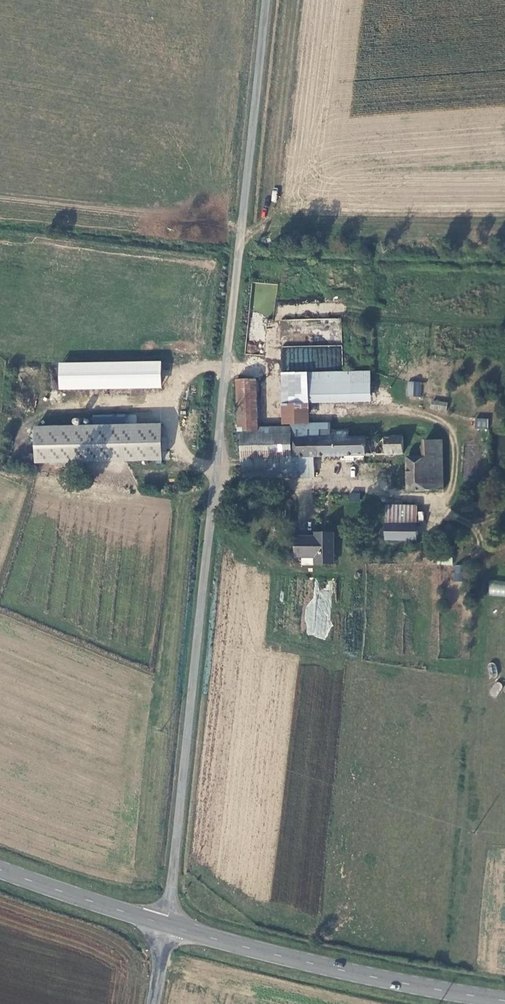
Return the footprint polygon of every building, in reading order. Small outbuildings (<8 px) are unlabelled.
[(161,362),(58,361),(57,388),(160,390),(161,362)] [(301,372),(275,373),(276,420),(302,419),(301,396),(362,395),(361,371),(301,372)] [(250,378),(234,379),(238,480),(309,478),(309,456),(397,453),(398,453),(398,450),(397,436),(343,438),(342,431),(325,432),(325,439),(323,439),(323,424),(252,426),(250,378)] [(407,382),(406,396),(422,396),(422,382),(407,382)] [(430,410),(446,411),(447,402),(431,400),(430,410)] [(33,463),(161,462),(161,423),(127,423),(127,417),(116,417),(116,422),(108,422),(108,416),(92,417),(92,424),(33,425),(33,463)] [(488,429),(488,419),(475,418),(475,429),(488,429)] [(436,439),(421,439),(421,448),(406,448),(406,456),(404,456),(404,489),(438,488),(436,439)] [(415,507),(381,505),(379,537),(412,540),(415,507)] [(322,536),(291,537),(292,559),(319,558),(319,563),(332,562),(331,531),(322,532),(322,536)] [(464,565),(453,565),(454,580),(465,580),(464,565)] [(315,628),(328,629),(330,591),(318,590),(318,579),(305,578),(304,594),(316,595),(316,604),(307,604),(305,635),(314,635),(315,628)] [(504,597),(504,583),(489,582),(488,597),(504,597)]
